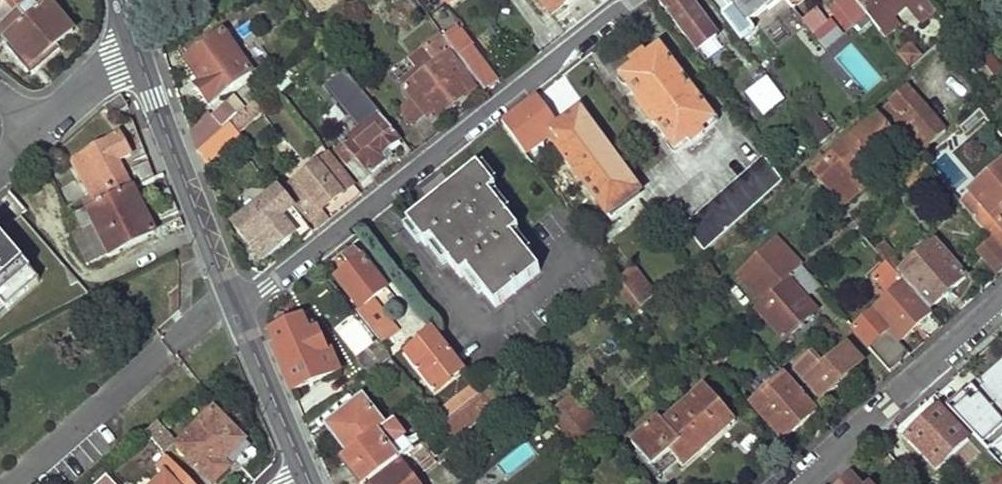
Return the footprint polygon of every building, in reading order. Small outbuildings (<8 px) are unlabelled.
[(50,0),(0,0),(0,26),(35,68),(55,51),(77,32),(50,0)] [(320,18),(344,0),(306,0),(320,18)] [(417,11),(402,0),(398,0),(387,15),(405,27),(417,11)] [(535,29),(572,0),(513,0),(535,29)] [(691,0),(662,0),(660,1),(699,51),(719,36),(691,0)] [(748,23),(776,0),(730,0),(748,23)] [(833,0),(854,27),(868,15),(856,0),(833,0)] [(868,15),(887,39),(902,26),(895,18),(915,0),(856,0),(868,15)] [(771,10),(757,19),(774,47),(788,38),(771,10)] [(826,21),(818,11),(802,23),(825,51),(845,33),(831,16),(826,21)] [(251,70),(221,31),(185,57),(201,79),(197,83),(209,100),(251,70)] [(454,52),(441,36),(430,43),(441,57),(408,85),(414,93),(401,103),(414,120),(427,111),(434,119),(479,85),(454,52)] [(908,42),(896,57),(912,70),(924,54),(908,42)] [(467,43),(454,52),(479,85),(483,89),(496,80),(467,43)] [(716,119),(658,48),(646,58),(643,55),(631,64),(635,68),(622,79),(641,103),(638,106),(654,126),(657,123),(677,148),(690,139),(693,143),(706,133),(703,129),(716,119)] [(785,100),(768,79),(750,93),(766,114),(785,100)] [(946,131),(905,84),(888,98),(897,106),(884,117),(909,146),(899,155),(912,171),(926,159),(936,150),(932,145),(946,131)] [(197,150),(227,125),(255,100),(245,86),(210,116),(208,112),(190,128),(197,150)] [(556,125),(533,95),(501,121),(526,153),(547,136),(609,215),(641,191),(589,122),(583,125),(574,112),(556,125)] [(128,109),(122,97),(108,108),(115,118),(128,109)] [(887,135),(867,108),(852,121),(873,146),(887,135)] [(401,140),(377,113),(345,138),(341,131),(332,136),(339,144),(333,148),(356,182),(384,159),(380,154),(401,140)] [(991,130),(977,114),(952,136),(966,151),(991,130)] [(236,137),(227,125),(197,150),(195,152),(200,167),(236,137)] [(76,217),(132,190),(120,163),(133,158),(124,138),(76,161),(94,198),(68,211),(72,218),(76,217)] [(252,156),(278,189),(310,232),(328,219),(321,210),(351,187),(325,155),(289,181),(262,148),(252,156)] [(783,180),(765,158),(689,227),(706,249),(783,180)] [(934,169),(926,159),(912,171),(904,178),(912,188),(934,169)] [(478,163),(407,219),(426,243),(432,239),(434,241),(431,245),(443,260),(447,257),(462,275),(468,270),(470,271),(466,274),(478,290),(482,287),(496,304),(541,268),(528,252),(531,249),(518,232),(515,235),(513,233),(520,228),(506,211),(510,207),(498,192),(494,195),(491,191),(497,187),(494,181),(497,179),(485,162),(480,165),(478,163)] [(156,179),(150,165),(128,175),(133,189),(156,179)] [(965,205),(995,243),(1001,251),(1001,174),(965,205)] [(157,235),(133,189),(132,190),(76,217),(83,231),(76,234),(90,262),(111,252),(112,255),(157,235)] [(294,237),(310,232),(278,189),(234,224),(261,260),(294,237)] [(40,282),(0,236),(0,317),(40,282)] [(900,275),(907,269),(895,255),(897,253),(888,242),(879,250),(890,263),(900,275)] [(995,243),(980,254),(999,278),(1001,275),(1001,251),(995,243)] [(964,280),(935,245),(907,269),(900,275),(929,310),(964,280)] [(360,255),(354,251),(346,259),(350,267),(335,279),(372,329),(381,339),(399,326),(391,316),(384,306),(397,298),(360,255)] [(900,275),(890,263),(874,278),(893,300),(856,331),(890,373),(912,354),(902,342),(933,315),(929,310),(900,275)] [(657,292),(635,266),(621,277),(623,280),(642,304),(657,292)] [(824,286),(804,266),(759,307),(786,340),(817,312),(798,288),(803,283),(812,295),(824,286)] [(642,304),(623,280),(618,284),(637,310),(643,306),(642,304)] [(830,302),(821,292),(815,296),(825,308),(830,302)] [(356,353),(372,341),(354,317),(338,329),(356,353)] [(308,332),(272,328),(277,345),(275,346),(293,389),(337,370),(329,347),(325,348),(318,329),(308,332)] [(463,370),(434,331),(405,352),(434,391),(463,370)] [(370,372),(390,357),(378,341),(358,356),(370,372)] [(862,366),(848,349),(822,367),(813,357),(797,371),(821,400),(862,366)] [(399,368),(390,357),(370,372),(379,384),(399,368)] [(818,414),(787,378),(753,408),(783,444),(818,414)] [(446,420),(482,392),(475,383),(436,412),(443,422),(446,420)] [(505,402),(491,385),(482,392),(446,420),(456,434),(478,416),(482,421),(505,402)] [(736,423),(708,390),(664,427),(660,422),(633,446),(653,470),(672,455),(683,468),(736,423)] [(603,427),(577,394),(551,415),(576,448),(603,427)] [(347,454),(386,423),(365,398),(327,426),(347,454)] [(216,409),(177,446),(212,483),(214,483),(251,448),(216,409)] [(971,448),(942,413),(907,442),(936,477),(971,448)] [(176,440),(159,423),(147,434),(164,452),(176,440)] [(398,458),(409,449),(386,423),(347,454),(343,457),(361,483),(365,483),(398,458)] [(436,457),(422,439),(409,449),(423,467),(436,457)] [(510,475),(534,451),(523,440),(499,464),(510,475)] [(169,458),(157,470),(165,478),(158,483),(193,483),(169,458)] [(398,458),(365,483),(418,483),(398,458)] [(986,483),(1001,483),(1001,469),(986,483)] [(106,474),(95,483),(116,483),(106,474)]
